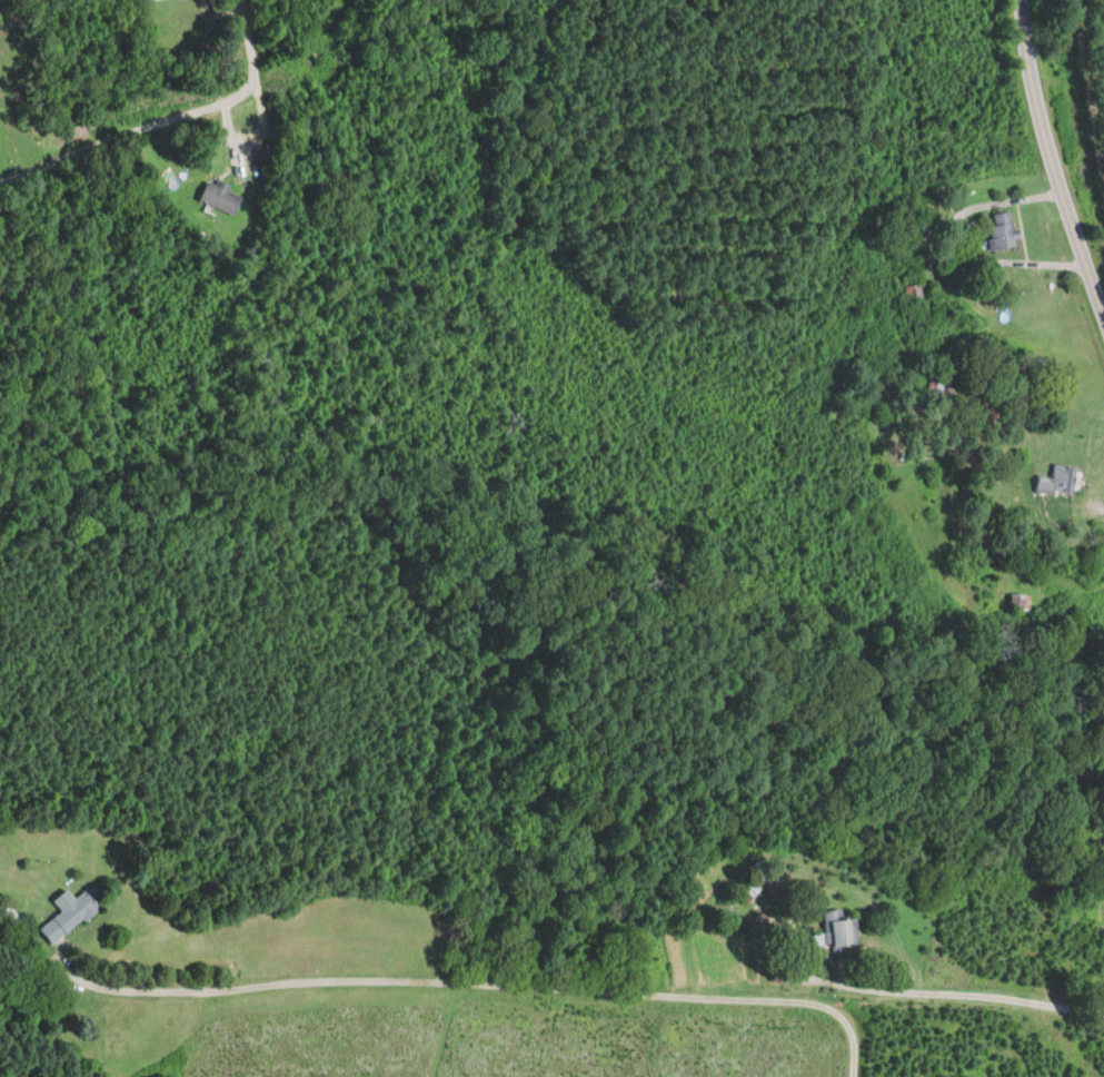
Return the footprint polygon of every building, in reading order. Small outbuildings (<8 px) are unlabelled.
[(228,191),(229,188),(210,179),(200,201),(234,217),(243,197),(228,191)] [(992,214),(992,249),(1018,249),(1018,214),(992,214)] [(1035,493),(1079,494),(1080,466),(1054,465),(1053,476),(1036,476),(1035,493)] [(1012,610),(1030,610),(1030,595),(1012,595),(1012,610)] [(100,909),(93,899),(100,894),(94,886),(76,901),(67,890),(53,901),(63,912),(40,930),(53,946),(100,909)] [(24,918),(5,906),(0,914),(0,924),(15,934),(24,918)] [(859,949),(858,920),(842,920),(842,911),(822,912),(823,945),(832,945),(832,950),(859,949)]
